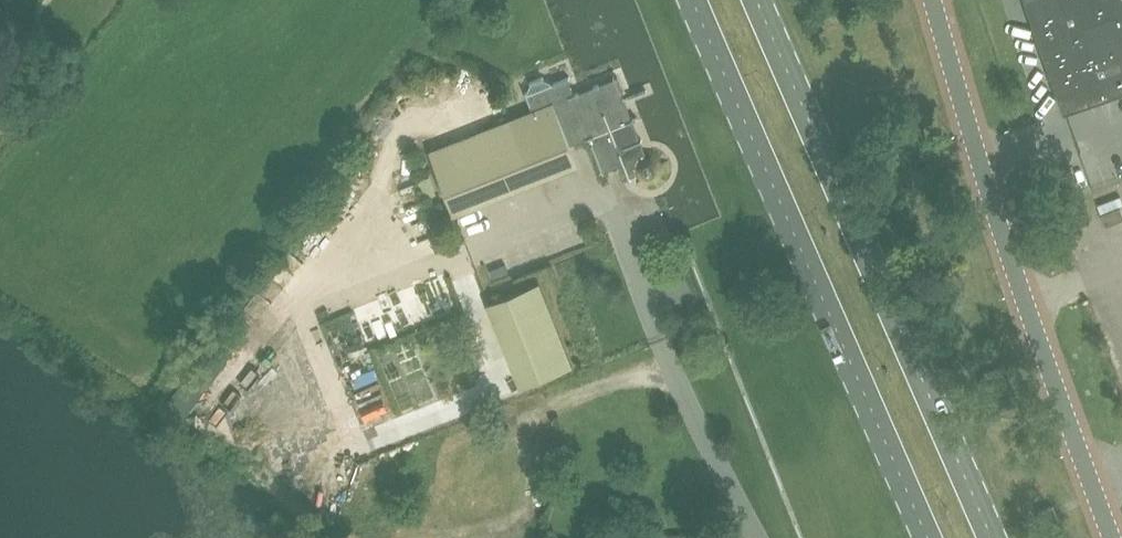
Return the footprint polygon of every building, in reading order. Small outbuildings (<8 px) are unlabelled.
[(1065,110),(1121,90),(1121,0),(1027,0),(1065,110)] [(429,150),(446,192),(528,161),(589,137),(603,172),(605,172),(604,171),(624,163),(630,179),(632,179),(631,176),(632,175),(633,178),(635,181),(638,183),(640,185),(643,186),(647,187),(650,188),(653,187),(656,187),(659,185),(662,184),(665,182),(667,179),(669,176),(670,173),(670,170),(671,167),(670,163),(669,160),(668,157),(666,154),(664,152),(661,150),(658,149),(655,148),(652,147),(648,147),(645,148),(644,148),(641,141),(642,140),(642,139),(640,139),(633,120),(638,118),(637,117),(632,119),(615,75),(614,76),(614,77),(574,92),(567,75),(552,81),(544,76),(531,81),(526,93),(532,109),(429,150)] [(418,179),(424,198),(436,193),(430,175),(418,179)] [(1106,226),(1121,220),(1121,209),(1121,206),(1101,214),(1106,226)] [(543,281),(490,304),(525,389),(542,382),(579,366),(543,281)] [(1038,511),(1043,525),(1059,519),(1053,505),(1038,511)]
